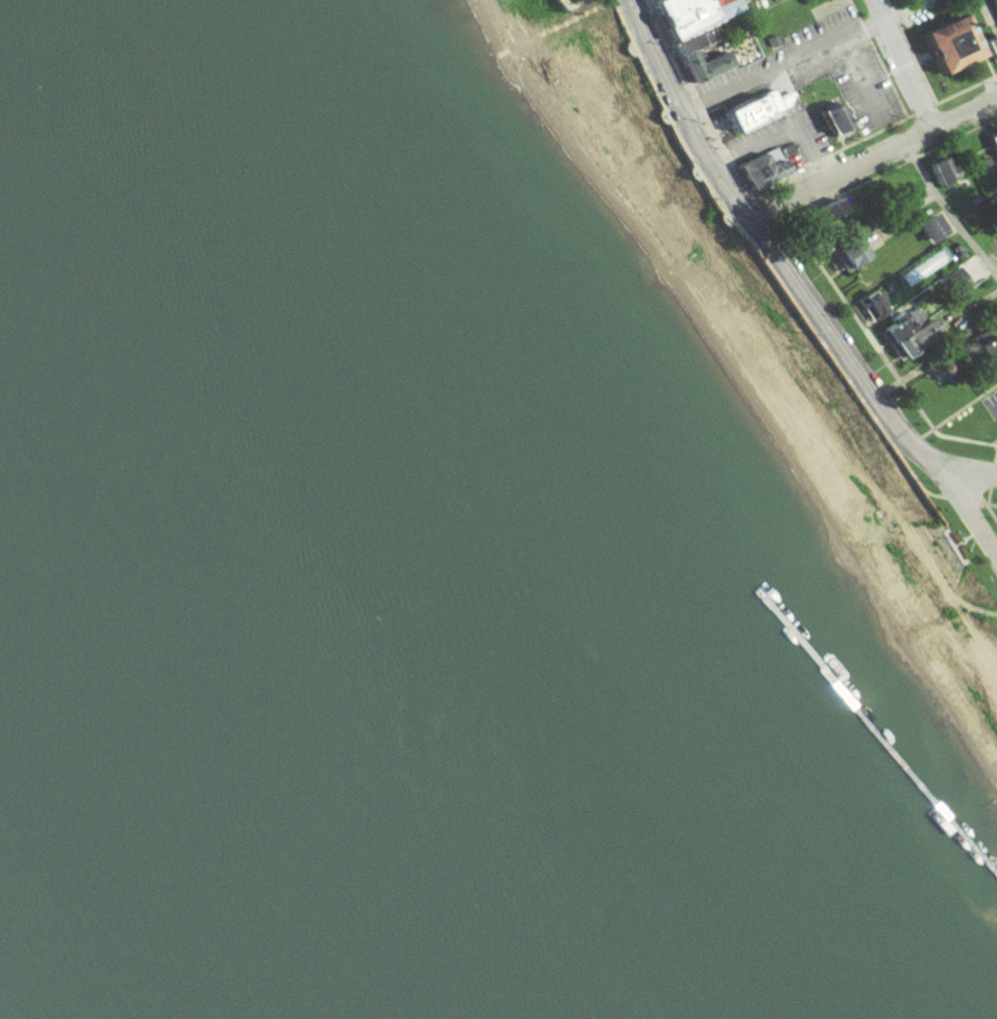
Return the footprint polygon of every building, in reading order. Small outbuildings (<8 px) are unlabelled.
[(671,42),(711,25),(741,11),(735,0),(659,0),(653,3),(671,42)] [(922,36),(931,54),(940,76),(981,57),(972,37),(963,17),(922,36)] [(671,42),(677,55),(692,49),(714,40),(711,25),(671,42)] [(986,60),(996,55),(996,43),(993,34),(977,41),(986,60)] [(677,55),(689,84),(730,65),(723,51),(698,63),(692,49),(677,55)] [(717,113),(727,134),(778,112),(768,90),(717,113)] [(823,135),(841,127),(831,102),(812,110),(823,135)] [(985,134),(996,162),(996,129),(985,134)] [(736,165),(747,189),(786,171),(775,148),(736,165)] [(931,184),(948,177),(939,156),(922,163),(931,184)] [(989,169),(984,158),(972,164),(977,174),(989,169)] [(836,212),(831,199),(795,214),(801,227),(836,212)] [(941,232),(929,213),(912,225),(924,243),(941,232)] [(825,251),(835,270),(860,257),(850,238),(825,251)] [(946,260),(937,250),(896,277),(893,274),(848,306),(863,328),(899,298),(900,290),(946,260)] [(947,301),(968,286),(956,267),(934,282),(947,301)] [(893,358),(935,335),(927,319),(923,321),(916,308),(877,329),(893,358)] [(969,349),(985,369),(996,361),(996,347),(988,335),(969,349)] [(946,380),(951,359),(935,355),(933,363),(923,360),(920,374),(946,380)]
